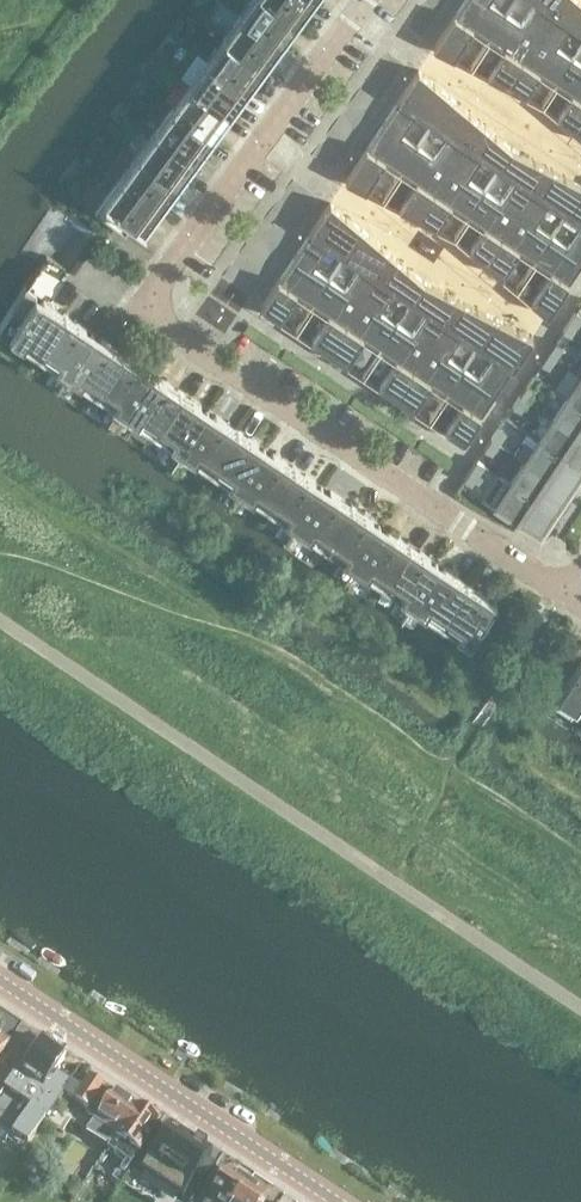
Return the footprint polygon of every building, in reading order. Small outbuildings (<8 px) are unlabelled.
[(292,13),(274,0),(249,0),(241,11),(281,41),(282,39),(281,38),(288,29),(289,30),(298,18),(292,13)] [(292,13),(298,18),(307,5),(306,5),(309,0),(274,0),(292,13)] [(504,14),(488,4),(483,0),(464,0),(433,46),(453,57),(472,28),(488,39),(504,14)] [(562,0),(535,0),(536,1),(520,24),(538,36),(562,0)] [(538,36),(555,48),(571,24),(580,31),(580,0),(562,0),(538,36)] [(281,41),(241,11),(224,34),(258,60),(264,64),(273,52),(272,51),(279,42),(280,42),(281,41)] [(538,36),(520,24),(504,14),(488,39),(504,49),(487,74),(506,84),(538,36)] [(264,64),(258,60),(224,34),(207,58),(247,87),(248,85),(247,84),(254,75),(255,76),(264,64)] [(555,83),(571,59),(555,48),(538,36),(506,84),(525,93),(539,73),(555,83)] [(247,87),(207,58),(190,81),(224,106),(230,111),(239,98),(238,97),(244,88),(246,89),(247,87)] [(580,117),(580,65),(571,59),(555,83),(571,94),(557,115),(573,128),(580,117)] [(432,123),(450,95),(418,69),(382,124),(400,136),(416,112),(432,123)] [(230,111),(224,106),(190,81),(173,104),(213,134),(214,132),(213,131),(220,122),(221,123),(230,111)] [(450,169),(481,122),(450,95),(432,123),(448,133),(432,157),(450,169)] [(213,134),(173,104),(156,127),(190,152),(196,157),(205,144),(204,144),(210,134),(212,135),(213,134)] [(499,167),(512,148),(481,122),(450,169),(467,181),(483,157),(499,167)] [(416,147),(400,136),(382,124),(345,179),(365,189),(384,161),(400,171),(416,147)] [(196,157),(190,152),(156,127),(139,150),(179,180),(180,178),(179,177),(186,168),(187,169),(196,157)] [(418,216),(450,169),(432,157),(416,147),(400,171),(416,182),(399,206),(418,216)] [(517,214),(548,166),(512,148),(499,167),(515,178),(499,202),(517,214)] [(179,180),(139,150),(122,174),(156,199),(162,203),(171,191),(170,190),(176,181),(178,181),(179,180)] [(580,190),(580,183),(548,166),(517,214),(534,225),(550,202),(566,212),(580,190)] [(483,191),(467,181),(450,169),(418,216),(437,226),(451,205),(467,216),(483,191)] [(162,203),(156,199),(122,174),(95,210),(125,232),(134,220),(144,227),(146,224),(145,223),(152,214),(153,215),(162,203)] [(566,212),(580,222),(580,190),(566,212)] [(485,261),(517,214),(499,202),(483,191),(467,216),(483,226),(469,247),(485,261)] [(346,252),(362,228),(330,201),(296,253),(314,266),(330,242),(346,252)] [(534,260),(550,236),(534,225),(517,214),(485,261),(502,275),(518,250),(534,260)] [(566,246),(580,256),(580,224),(566,246)] [(363,298),(393,254),(362,228),(346,252),(362,263),(346,287),(363,298)] [(580,264),(580,256),(566,246),(550,236),(534,260),(549,271),(531,299),(548,314),(580,264)] [(312,304),(330,276),(314,266),(296,253),(261,305),(280,318),(296,293),(312,304)] [(413,297),(424,280),(393,254),(363,298),(381,310),(397,286),(413,297)] [(363,298),(346,287),(330,276),(312,304),(328,314),(311,339),(329,350),(363,298)] [(431,343),(460,299),(424,280),(413,297),(429,308),(413,331),(431,343)] [(65,312),(63,311),(63,312),(53,306),(54,305),(26,286),(0,325),(0,326),(39,352),(65,312)] [(379,348),(397,321),(381,310),(363,298),(329,350),(347,362),(363,338),(379,348)] [(480,342),(496,317),(460,299),(431,343),(448,355),(464,331),(480,342)] [(580,318),(580,313),(576,309),(562,329),(570,335),(580,318)] [(57,387),(91,336),(94,331),(76,319),(75,321),(66,314),(66,313),(65,312),(39,352),(56,363),(46,378),(57,386),(56,387),(57,387)] [(498,388),(533,336),(496,317),(480,342),(496,352),(480,376),(498,388)] [(431,343),(413,331),(397,321),(379,348),(395,359),(378,383),(396,395),(431,343)] [(96,390),(122,351),(120,349),(120,350),(110,344),(111,343),(94,331),(91,336),(57,387),(58,386),(69,394),(79,379),(96,390)] [(556,356),(563,345),(555,340),(548,351),(556,356)] [(446,393),(464,366),(448,355),(431,343),(396,395),(414,407),(430,382),(446,393)] [(114,425),(148,374),(151,369),(133,358),(132,359),(123,353),(124,352),(122,351),(96,390),(113,401),(103,416),(114,424),(113,425),(114,425)] [(549,367),(556,356),(548,351),(541,362),(549,367)] [(464,440),(495,394),(498,388),(480,376),(464,366),(446,393),(461,403),(445,428),(464,440)] [(153,428),(179,389),(178,388),(177,389),(168,382),(168,381),(151,369),(148,374),(114,425),(115,424),(126,432),(136,417),(153,428)] [(567,395),(580,404),(580,374),(567,395)] [(527,399),(535,388),(527,383),(519,394),(527,399)] [(172,463),(205,412),(209,408),(191,396),(190,397),(181,391),(181,390),(179,389),(153,428),(171,440),(161,455),(172,462),(171,463),(172,463)] [(520,410),(527,399),(519,394),(512,405),(520,410)] [(567,395),(553,416),(580,435),(580,404),(567,395)] [(211,467),(237,427),(235,426),(235,427),(225,421),(226,420),(209,408),(205,412),(172,463),(172,464),(173,463),(184,470),(194,455),(211,467)] [(553,416),(539,438),(580,466),(580,435),(553,416)] [(499,442),(506,431),(498,426),(491,437),(499,442)] [(229,501),(263,450),(266,446),(248,434),(247,435),(238,429),(238,428),(237,427),(211,467),(228,478),(218,493),(229,500),(228,501),(229,501)] [(492,453),(499,442),(491,437),(484,448),(492,453)] [(539,438),(524,459),(569,489),(580,470),(580,466),(539,438)] [(268,505),(294,465),(293,464),(292,465),(283,459),(283,458),(266,446),(263,450),(229,501),(229,502),(230,501),(241,508),(251,493),(268,505)] [(471,484),(485,464),(477,458),(463,478),(471,484)] [(569,489),(524,459),(510,481),(554,510),(569,489)] [(286,540),(320,489),(323,484),(305,472),(305,474),(295,467),(296,466),(294,465),(268,505),(285,516),(275,531),(286,538),(286,539),(286,540)] [(554,510),(510,481),(493,507),(516,522),(519,517),(526,521),(525,523),(543,535),(553,520),(549,517),(554,510)] [(325,543),(352,504),(350,502),(349,503),(340,497),(341,496),(323,484),(320,489),(286,540),(287,540),(287,539),(298,546),(308,531),(325,543)] [(344,578),(378,527),(381,523),(363,511),(362,512),(353,506),(353,505),(352,504),(325,543),(343,555),(333,570),(344,577),(343,578),(344,578)] [(383,581),(409,542),(407,541),(407,542),(397,536),(398,534),(381,523),(378,527),(344,578),(345,578),(356,585),(366,570),(383,581)] [(419,550),(410,544),(411,543),(409,542),(383,581),(400,593),(390,608),(401,615),(400,616),(401,616),(438,561),(420,549),(419,550)] [(440,619),(466,580),(465,579),(464,580),(455,574),(455,572),(438,561),(401,616),(402,616),(413,623),(423,608),(440,619)] [(481,622),(493,604),(484,599),(488,594),(477,587),(477,588),(467,582),(468,581),(466,580),(440,619),(479,646),(491,628),(481,622)] [(580,641),(579,643),(567,661),(574,665),(554,696),(555,697),(571,707),(570,707),(572,708),(575,703),(580,707),(580,640),(580,641)] [(0,1097),(0,1127),(28,1145),(49,1114),(71,1082),(55,1071),(66,1054),(44,1038),(31,1058),(27,1056),(0,1097)] [(9,1045),(0,1039),(0,1058),(9,1045)] [(137,1106),(90,1076),(82,1088),(71,1081),(71,1082),(49,1114),(52,1116),(66,1095),(89,1111),(86,1116),(94,1122),(88,1133),(109,1148),(137,1106)] [(145,1144),(160,1122),(137,1106),(109,1148),(107,1151),(126,1164),(120,1173),(125,1176),(138,1156),(145,1144)] [(168,1128),(140,1172),(182,1199),(197,1176),(205,1181),(203,1184),(203,1185),(215,1167),(214,1166),(212,1170),(204,1165),(213,1152),(170,1125),(168,1128)] [(250,1181),(239,1173),(236,1174),(230,1170),(208,1201),(236,1201),(250,1181)] [(236,1201),(264,1201),(268,1195),(262,1191),(261,1188),(250,1181),(236,1201)]
